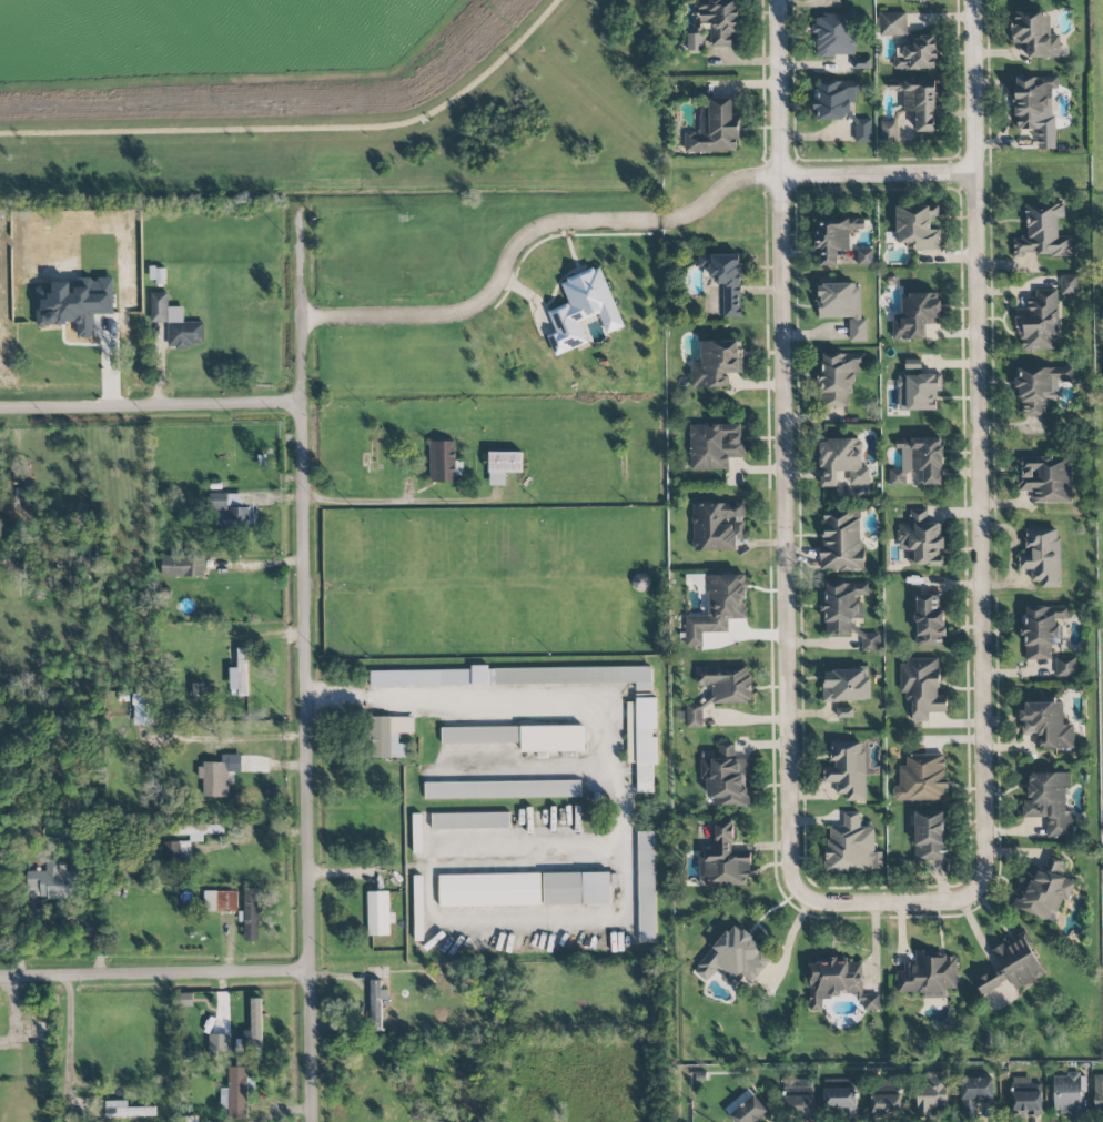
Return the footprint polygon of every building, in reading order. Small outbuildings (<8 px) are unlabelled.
[(736,0),(697,0),(697,22),(710,22),(710,46),(736,46),(736,0)] [(878,36),(907,36),(906,12),(878,13),(878,36)] [(1051,13),(1013,13),(1012,43),(1027,43),(1027,58),(1059,58),(1059,35),(1050,35),(1051,13)] [(856,15),(815,14),(815,56),(856,56),(856,15)] [(702,34),(686,34),(687,52),(702,51),(702,34)] [(936,69),(935,36),(906,37),(906,45),(894,45),(895,70),(936,69)] [(1042,130),(1042,111),(1052,111),(1052,90),(1058,90),(1058,76),(1015,76),(1015,130),(1042,130)] [(860,80),(815,82),(817,111),(818,111),(818,120),(853,118),(852,94),(861,94),(860,80)] [(917,132),(936,132),(935,80),(890,81),(890,91),(904,91),(904,112),(916,112),(917,132)] [(709,99),(709,110),(700,111),(700,134),(685,134),(685,153),(737,152),(736,99),(709,99)] [(872,142),(871,119),(855,119),(855,143),(872,142)] [(897,122),(881,121),(881,139),(897,139),(897,122)] [(1024,202),(1026,237),(1013,238),(1014,257),(1024,257),(1024,256),(1074,254),(1073,236),(1058,237),(1057,218),(1064,218),(1063,200),(1024,202)] [(912,250),(941,249),(940,229),(931,229),(931,218),(939,218),(939,205),(896,206),(897,244),(912,243),(912,250)] [(837,266),(838,251),(849,251),(850,230),(864,230),(864,218),(817,217),(817,249),(820,249),(820,266),(837,266)] [(873,265),(873,249),(857,249),(857,266),(873,265)] [(724,318),(742,318),(741,254),(698,255),(698,267),(712,267),(712,285),(723,285),(724,318)] [(623,327),(601,266),(561,281),(569,303),(549,311),(557,333),(548,336),(555,355),(589,343),(581,320),(599,313),(606,333),(623,327)] [(1077,275),(1060,275),(1061,295),(1078,295),(1077,275)] [(849,318),(850,342),(866,341),(866,319),(861,319),(861,284),(833,284),(833,278),(817,278),(817,318),(849,318)] [(37,325),(78,325),(78,337),(94,338),(95,313),(112,313),(113,279),(53,279),(53,287),(37,287),(37,325)] [(1056,289),(1035,290),(1035,302),(1027,302),(1027,309),(1018,310),(1019,351),(1058,350),(1056,289)] [(151,323),(167,323),(168,347),(204,347),(204,322),(184,322),(184,307),(168,307),(168,293),(151,293),(151,323)] [(925,339),(925,324),(941,324),(940,300),(936,300),(936,294),(902,294),(902,317),(892,317),(893,339),(925,339)] [(691,388),(729,388),(729,379),(725,379),(725,373),(742,373),(742,341),(701,341),(701,363),(691,363),(691,388)] [(865,353),(820,353),(819,406),(851,406),(851,375),(859,375),(859,367),(865,367),(865,353)] [(1019,417),(1045,416),(1044,400),(1059,400),(1058,382),(1073,382),(1072,367),(1018,368),(1019,417)] [(941,374),(897,376),(898,411),(937,410),(937,389),(942,389),(941,374)] [(689,425),(690,471),(729,470),(728,458),(743,458),(742,424),(689,425)] [(942,485),(942,438),(896,438),(896,450),(901,449),(901,470),(889,470),(889,486),(906,485),(906,471),(923,471),(923,485),(942,485)] [(821,488),(837,487),(837,472),(849,471),(850,485),(870,484),(869,468),(862,468),(861,439),(819,440),(821,488)] [(455,441),(429,442),(430,482),(456,482),(455,441)] [(505,486),(506,472),(521,473),(522,453),(490,452),(489,485),(505,486)] [(1033,503),(1072,502),(1071,456),(1019,457),(1020,491),(1032,491),(1033,503)] [(212,509),(221,509),(220,527),(249,528),(250,507),(243,507),(243,494),(213,493),(212,509)] [(736,551),(736,537),(745,537),(745,504),(693,503),(693,551),(736,551)] [(898,524),(898,544),(909,544),(909,566),(944,566),(944,552),(944,537),(940,537),(940,523),(928,523),(928,509),(910,509),(910,524),(898,524)] [(863,512),(823,511),(821,570),(861,571),(863,512)] [(1019,570),(1031,570),(1031,581),(1040,581),(1040,588),(1060,588),(1060,528),(1027,529),(1027,554),(1019,554),(1019,570)] [(161,556),(162,577),(206,577),(205,555),(194,555),(161,556)] [(685,615),(686,646),(703,646),(702,633),(728,633),(728,620),(746,619),(746,574),(706,575),(707,615),(685,615)] [(868,582),(824,583),(824,637),(852,636),(851,619),(864,619),(863,599),(868,599),(868,582)] [(944,647),(945,610),(939,609),(940,596),(917,596),(916,646),(944,647)] [(1069,606),(1027,607),(1027,615),(1023,615),(1024,660),(1052,660),(1051,641),(1060,641),(1059,620),(1069,619),(1069,606)] [(879,651),(879,634),(862,634),(862,650),(879,651)] [(229,668),(230,690),(238,690),(238,696),(247,696),(246,649),(237,649),(237,667),(229,668)] [(1076,658),(1056,659),(1056,677),(1076,676),(1076,658)] [(912,722),(929,721),(929,713),(947,713),(946,695),(939,695),(938,659),(901,660),(902,702),(911,702),(912,722)] [(651,666),(471,669),(471,670),(370,671),(370,687),(635,683),(635,691),(652,690),(651,666)] [(824,702),(869,701),(869,668),(823,669),(824,702)] [(628,763),(637,763),(637,793),(655,793),(654,729),(657,729),(657,699),(627,699),(628,763)] [(1073,725),(1063,725),(1063,702),(1022,703),(1022,735),(1036,735),(1036,749),(1074,748),(1073,725)] [(853,717),(853,708),(836,708),(837,717),(853,717)] [(406,757),(406,744),(399,744),(399,734),(414,733),(414,717),(370,717),(371,758),(406,757)] [(584,726),(521,727),(521,752),(584,751),(584,726)] [(519,727),(441,728),(441,744),(520,743),(519,727)] [(866,801),(864,742),(831,742),(831,764),(823,765),(824,783),(836,783),(836,795),(845,795),(845,801),(866,801)] [(749,806),(749,788),(744,788),(744,776),(749,776),(749,759),(735,759),(735,744),(719,744),(719,751),(701,751),(701,780),(706,780),(706,795),(713,795),(713,806),(749,806)] [(202,796),(228,797),(229,772),(241,773),(241,755),(222,754),(221,764),(198,763),(197,779),(202,779),(202,796)] [(946,800),(944,754),(906,755),(906,766),(899,766),(900,787),(893,787),(893,801),(946,800)] [(1072,837),(1072,811),(1067,811),(1067,772),(1028,773),(1028,801),(1022,801),(1023,818),(1046,818),(1046,838),(1072,837)] [(424,799),(581,797),(581,781),(424,782),(424,799)] [(914,811),(916,861),(950,860),(949,843),(944,843),(943,810),(914,811)] [(510,812),(431,813),(432,829),(510,829),(510,812)] [(827,871),(883,870),(883,852),(875,852),(874,826),(860,827),(860,812),(843,813),(843,826),(827,826),(827,871)] [(698,851),(698,877),(704,877),(704,887),(750,886),(749,853),(733,853),(733,820),(715,821),(716,851),(698,851)] [(224,834),(224,825),(174,826),(174,835),(190,835),(190,842),(203,842),(203,834),(224,834)] [(655,942),(654,832),(639,832),(640,942),(655,942)] [(190,864),(190,842),(163,841),(163,863),(190,864)] [(26,871),(26,888),(40,887),(40,899),(74,899),(74,874),(60,874),(60,857),(45,857),(46,871),(26,871)] [(1030,863),(1014,908),(1057,923),(1072,880),(1058,875),(1063,862),(1048,857),(1044,868),(1030,863)] [(610,872),(544,873),(544,905),(610,904),(610,872)] [(540,873),(439,875),(439,907),(541,905),(540,873)] [(244,941),(259,941),(260,888),(244,888),(244,912),(239,912),(238,923),(245,923),(244,941)] [(238,892),(204,891),(203,912),(238,912),(238,892)] [(368,936),(389,935),(389,924),(395,924),(395,913),(389,913),(389,892),(367,892),(368,936)] [(773,957),(733,924),(694,971),(707,981),(717,969),(732,982),(739,973),(752,983),(773,957)] [(1013,990),(1045,975),(1025,932),(993,948),(1013,990)] [(896,993),(922,993),(922,998),(946,998),(946,989),(956,989),(957,953),(916,953),(916,963),(904,963),(904,971),(896,971),(896,993)] [(809,1011),(823,1011),(822,996),(856,996),(856,1001),(864,1001),(864,1011),(879,1011),(879,995),(862,995),(862,962),(836,962),(836,960),(809,960),(809,1011)] [(982,996),(1001,985),(992,971),(973,982),(982,996)] [(388,1000),(388,990),(381,990),(381,980),(369,980),(368,1030),(381,1030),(381,1000),(388,1000)] [(262,1054),(261,999),(250,999),(251,1030),(243,1030),(243,1055),(262,1054)] [(248,1088),(254,1088),(255,1078),(247,1077),(247,1067),(230,1067),(229,1096),(221,1096),(220,1109),(228,1110),(228,1118),(247,1119),(248,1088)] [(947,1110),(946,1072),(924,1073),(924,1083),(917,1084),(917,1117),(937,1117),(936,1110),(947,1110)] [(1053,1075),(1053,1113),(1086,1112),(1085,1074),(1053,1075)] [(1093,1075),(1094,1112),(1102,1111),(1102,1075),(1093,1075)] [(994,1078),(962,1077),(961,1116),(977,1116),(978,1101),(993,1101),(994,1078)] [(1042,1113),(1041,1084),(1030,1084),(1030,1077),(1012,1078),(1013,1114),(1042,1113)] [(814,1119),(813,1079),(784,1080),(785,1112),(801,1112),(802,1119),(814,1119)] [(823,1080),(824,1116),(857,1116),(856,1079),(823,1080)] [(734,1121),(760,1121),(769,1115),(750,1089),(724,1108),(734,1121)] [(901,1094),(871,1095),(872,1117),(901,1116),(901,1094)] [(155,1107),(127,1107),(127,1101),(105,1101),(105,1117),(155,1116),(155,1107)]
